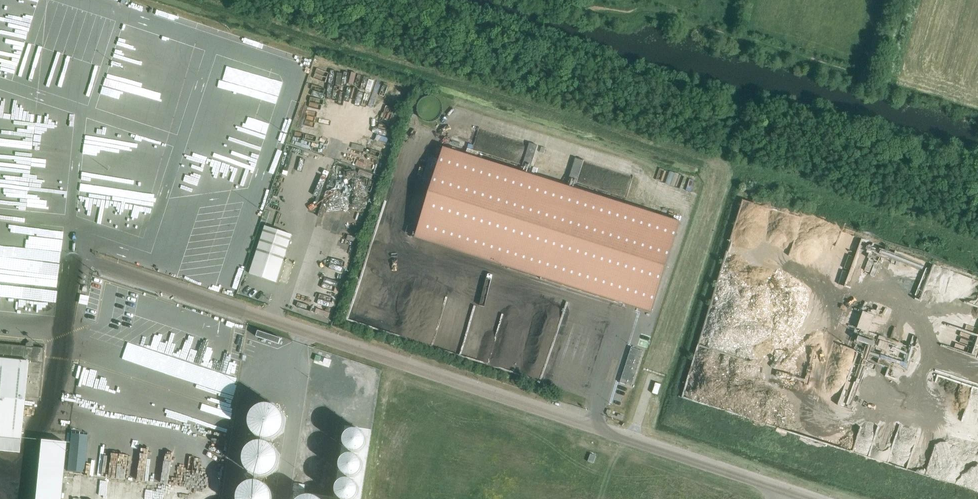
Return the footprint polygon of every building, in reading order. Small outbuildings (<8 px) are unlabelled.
[(529,143),(522,164),(530,167),(537,145),(529,143)] [(680,224),(653,215),(567,188),(444,147),(415,236),(539,276),(625,303),(651,311),(680,224)] [(576,182),(583,160),(576,158),(569,180),(576,182)] [(292,235),(265,226),(250,273),(276,282),(292,235)] [(281,338),(258,331),(256,336),(279,344),(281,338)] [(880,337),(876,349),(883,351),(882,352),(899,358),(903,345),(880,337)] [(44,348),(0,344),(0,437),(20,439),(18,453),(19,453),(24,397),(39,398),(44,348)] [(620,382),(631,386),(642,352),(631,348),(620,382)] [(656,382),(652,393),(658,395),(661,384),(656,382)] [(251,435),(259,438),(257,444),(249,451),(248,453),(249,463),(250,461),(251,470),(255,474),(262,477),(269,476),(276,469),(279,463),(275,437),(276,435),(282,430),(281,425),(283,419),(283,414),(275,407),(264,402),(253,404),(246,410),(243,417),(245,429),(251,435)] [(65,442),(41,440),(35,498),(60,498),(65,442)] [(593,463),(596,456),(591,454),(588,461),(593,463)]
